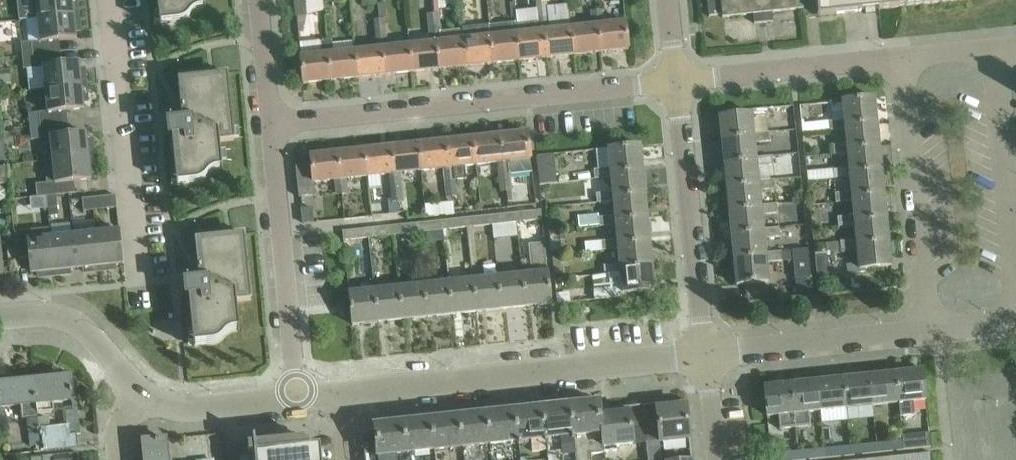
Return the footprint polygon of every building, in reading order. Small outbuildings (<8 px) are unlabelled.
[(38,18),(79,14),(77,0),(36,0),(38,18)] [(200,9),(204,9),(204,10),(206,10),(204,0),(157,0),(159,13),(155,13),(154,25),(178,23),(183,21),(187,18),(190,14),(195,11),(200,9)] [(295,1),(297,16),(306,15),(304,0),(295,1)] [(709,16),(711,16),(710,15),(722,14),(723,17),(754,14),(754,23),(773,21),(773,12),(804,9),(803,0),(708,0),(709,16)] [(817,16),(964,0),(816,0),(817,16)] [(538,17),(547,16),(545,1),(541,1),(536,2),(538,17)] [(590,11),(591,26),(605,24),(603,9),(590,11)] [(428,14),(429,29),(439,28),(438,13),(428,14)] [(79,14),(38,18),(40,40),(21,42),(22,56),(60,52),(59,40),(76,38),(75,31),(80,30),(79,14)] [(540,32),(517,34),(519,61),(547,58),(544,31),(548,31),(547,16),(538,17),(540,32)] [(376,34),(385,34),(383,19),(374,20),(376,34)] [(485,37),(463,40),(466,66),(493,63),(489,37),(495,37),(493,22),(483,23),(485,37)] [(606,24),(597,25),(600,52),(629,49),(626,22),(606,24)] [(600,52),(597,25),(570,28),(573,55),(600,52)] [(439,28),(429,29),(431,43),(435,43),(440,42),(439,28)] [(570,28),(548,31),(544,31),(547,58),(573,55),(570,28)] [(385,34),(376,34),(377,49),(355,51),(357,78),(385,75),(382,48),(386,48),(385,34)] [(517,34),(495,37),(489,37),(493,63),(519,61),(517,34)] [(357,78),(355,51),(332,53),(331,40),(321,41),(322,54),(328,54),(330,81),(357,78)] [(440,42),(435,43),(438,69),(466,66),(463,40),(440,42)] [(431,43),(409,45),(412,72),(438,69),(435,43),(431,43)] [(409,45),(386,48),(382,48),(385,75),(412,72),(409,45)] [(60,52),(22,56),(23,69),(43,67),(45,89),(86,85),(84,68),(79,69),(79,62),(62,64),(60,52)] [(328,54),(322,54),(301,57),(303,83),(330,81),(328,54)] [(212,171),(217,170),(221,169),(221,170),(222,170),(219,142),(234,140),(227,74),(216,75),(215,67),(177,70),(182,119),(171,120),(171,117),(170,117),(175,173),(172,173),(171,185),(195,183),(200,181),(204,178),(208,174),(212,171)] [(86,85),(45,89),(48,111),(49,124),(68,122),(66,110),(84,108),(83,101),(88,101),(86,85)] [(845,125),(877,122),(874,97),(842,100),(844,120),(828,122),(829,131),(846,130),(845,125)] [(754,138),(753,133),(751,119),(768,117),(767,108),(750,110),(751,113),(720,116),(722,141),(754,138)] [(48,111),(28,113),(30,126),(49,124),(48,111)] [(845,125),(846,130),(847,143),(830,145),(831,154),(848,153),(847,149),(879,145),(877,122),(845,125)] [(49,124),(30,126),(31,139),(50,137),(50,136),(49,124)] [(86,132),(69,134),(50,136),(50,137),(53,159),(93,155),(92,139),(87,140),(86,132)] [(503,162),(508,161),(531,159),(528,132),(499,135),(503,162)] [(754,138),(722,141),(725,165),(756,162),(756,158),(754,142),(771,141),(770,132),(753,133),(754,138)] [(499,135),(472,138),(475,165),(499,163),(501,177),(509,175),(508,161),(503,162),(499,135)] [(472,138),(445,141),(448,168),(454,168),(475,165),(472,138)] [(445,141),(419,144),(421,171),(444,169),(445,182),(455,181),(454,168),(448,168),(445,141)] [(421,171),(419,144),(391,147),(394,174),(399,173),(421,171)] [(610,173),(643,170),(640,145),(608,148),(610,167),(593,169),(594,179),(610,178),(610,173)] [(847,149),(848,153),(849,168),(833,170),(834,179),(850,177),(850,173),(882,170),(879,145),(847,149)] [(391,147),(364,149),(367,177),(389,174),(391,189),(400,188),(399,173),(394,174),(391,147)] [(367,177),(364,149),(337,152),(340,180),(345,179),(367,177)] [(340,180),(337,152),(310,155),(311,164),(296,166),(299,197),(316,195),(314,182),(334,180),(336,180),(340,180)] [(93,155),(53,159),(55,182),(36,184),(37,197),(46,196),(56,195),(69,193),(68,181),(91,179),(90,172),(95,171),(93,155)] [(756,162),(725,165),(727,189),(759,186),(758,182),(757,167),(773,166),(773,156),(756,158),(756,162)] [(555,168),(539,169),(541,185),(557,184),(555,168)] [(610,173),(610,178),(612,191),(596,193),(597,203),(613,201),(612,197),(645,194),(643,170),(610,173)] [(850,173),(850,177),(852,192),(836,194),(837,203),(852,201),(852,197),(884,193),(882,170),(850,173)] [(820,171),(807,172),(808,182),(821,180),(820,171)] [(511,190),(509,175),(501,177),(502,191),(511,190)] [(345,179),(340,180),(336,180),(338,194),(346,193),(345,179)] [(759,186),(727,189),(729,213),(761,210),(760,205),(759,190),(776,189),(775,180),(758,182),(759,186)] [(457,197),(455,181),(445,182),(447,198),(457,197)] [(402,203),(400,188),(391,189),(392,204),(402,203)] [(852,197),(852,201),(854,216),(838,217),(839,226),(855,225),(854,221),(886,217),(884,193),(852,197)] [(612,197),(613,201),(614,215),(598,217),(599,227),(615,225),(614,221),(647,218),(645,194),(612,197)] [(56,195),(46,196),(47,208),(58,207),(56,195)] [(116,195),(92,197),(94,210),(117,207),(116,195)] [(94,210),(92,197),(82,198),(83,211),(94,210)] [(426,216),(453,213),(452,201),(425,203),(426,216)] [(778,204),(760,205),(761,210),(729,213),(732,236),(763,233),(763,229),(762,215),(779,214),(778,204)] [(58,207),(47,208),(48,216),(58,215),(58,207)] [(312,223),(311,208),(302,209),(303,223),(312,223)] [(516,212),(517,221),(545,218),(544,209),(516,212)] [(517,221),(516,212),(492,215),(493,224),(517,221)] [(493,224),(492,215),(467,217),(468,227),(493,224)] [(468,227),(467,217),(442,220),(443,229),(468,227)] [(854,221),(855,225),(856,240),(840,241),(841,251),(857,249),(857,245),(889,241),(886,217),(854,221)] [(614,221),(615,225),(617,239),(601,241),(602,251),(617,249),(617,245),(650,241),(647,218),(614,221)] [(442,220),(417,223),(418,232),(443,229),(442,220)] [(418,232),(417,223),(392,225),(393,235),(418,232)] [(392,225),(368,228),(369,237),(393,235),(392,225)] [(228,331),(234,329),(238,329),(238,330),(239,330),(236,302),(251,300),(244,234),(233,235),(232,227),(194,231),(199,279),(188,280),(188,277),(186,277),(192,333),(189,333),(188,345),(212,343),(218,341),(228,331)] [(780,227),(763,229),(763,233),(732,236),(734,261),(766,257),(766,253),(764,238),(781,237),(780,227)] [(362,229),(343,231),(344,240),(369,237),(368,228),(362,229)] [(119,230),(96,232),(100,271),(115,269),(115,265),(123,264),(119,230)] [(55,275),(51,238),(29,241),(28,231),(14,232),(15,238),(17,258),(29,257),(31,273),(39,272),(39,277),(55,275)] [(100,271),(96,232),(73,235),(77,268),(84,268),(84,272),(100,271)] [(73,235),(51,238),(55,275),(70,274),(69,269),(77,268),(73,235)] [(617,245),(617,249),(619,263),(603,265),(604,275),(608,274),(620,273),(619,269),(652,265),(650,241),(617,245)] [(841,251),(840,241),(825,243),(826,252),(841,251)] [(857,245),(857,249),(859,263),(849,264),(850,273),(865,272),(865,268),(891,265),(889,241),(857,245)] [(533,273),(523,274),(526,306),(551,304),(545,243),(530,244),(533,273)] [(15,249),(7,250),(9,262),(16,261),(15,249)] [(793,278),(811,277),(808,249),(791,250),(793,278)] [(766,257),(734,261),(737,285),(768,282),(767,263),(783,261),(782,251),(766,253),(766,257)] [(817,276),(828,276),(826,256),(816,257),(817,276)] [(554,275),(562,274),(560,257),(552,258),(554,275)] [(620,273),(608,274),(610,288),(556,294),(557,303),(624,296),(624,293),(655,289),(652,265),(619,269),(620,273)] [(523,274),(498,277),(501,309),(526,306),(523,274)] [(498,277),(473,280),(477,312),(501,309),(498,277)] [(473,280),(448,282),(452,314),(477,312),(473,280)] [(452,314),(448,282),(424,285),(427,317),(452,314)] [(427,317),(424,285),(399,287),(402,319),(427,317)] [(399,287),(374,290),(377,322),(402,319),(399,287)] [(377,322),(374,290),(349,293),(352,325),(377,322)] [(897,373),(900,402),(926,400),(923,370),(897,373)] [(900,402),(897,373),(870,375),(873,405),(900,402)] [(873,405),(870,375),(844,378),(847,408),(873,405)] [(34,381),(37,412),(53,410),(52,401),(73,399),(71,378),(34,381)] [(847,408),(844,378),(818,381),(821,410),(847,408)] [(34,381),(0,385),(0,407),(20,405),(21,418),(38,416),(37,412),(34,381)] [(818,381),(791,384),(795,427),(811,426),(810,412),(821,410),(818,381)] [(795,427),(791,384),(764,386),(767,416),(779,415),(780,429),(795,427)] [(569,405),(575,459),(593,459),(592,456),(605,454),(604,451),(604,448),(602,434),(600,415),(599,407),(599,401),(569,405)] [(658,426),(645,428),(646,442),(660,441),(660,442),(661,442),(689,439),(689,432),(685,401),(656,404),(658,426)] [(38,419),(39,428),(41,428),(43,449),(78,446),(76,434),(80,434),(77,404),(73,405),(73,410),(66,410),(68,425),(49,427),(48,417),(38,419)] [(542,407),(543,421),(545,434),(546,447),(547,459),(575,459),(569,405),(542,407)] [(612,414),(600,415),(602,434),(604,448),(604,451),(617,450),(617,446),(633,444),(646,442),(645,428),(631,429),(629,408),(629,406),(609,408),(609,410),(611,410),(612,414)] [(513,410),(516,437),(517,447),(518,458),(518,459),(547,459),(546,447),(545,434),(543,421),(542,407),(513,410)] [(485,413),(488,437),(489,446),(490,459),(518,459),(518,458),(517,447),(516,437),(513,410),(485,413)] [(458,416),(461,449),(462,459),(490,459),(489,446),(488,437),(485,413),(458,416)] [(429,419),(433,452),(434,459),(462,459),(461,449),(458,416),(430,419),(429,419)] [(39,428),(38,419),(28,420),(29,429),(39,428)] [(402,422),(406,455),(407,459),(434,459),(433,452),(429,419),(402,422)] [(363,438),(365,459),(407,459),(406,455),(402,422),(374,425),(375,431),(375,436),(363,438)] [(29,430),(31,447),(40,446),(38,428),(29,430)] [(903,436),(904,448),(930,445),(929,433),(903,436)] [(903,436),(877,439),(878,451),(904,448),(903,436)] [(301,439),(255,444),(254,438),(253,438),(254,454),(238,455),(238,459),(321,459),(320,447),(309,448),(308,438),(301,439)] [(166,439),(144,441),(146,459),(168,459),(166,439)] [(878,451),(877,439),(850,442),(851,454),(878,451)] [(851,454),(850,442),(824,445),(825,457),(851,454)] [(824,445),(797,449),(799,459),(802,459),(825,457),(824,445)] [(797,449),(771,452),(772,459),(799,459),(797,449)] [(905,455),(906,459),(932,459),(931,451),(905,455)]
